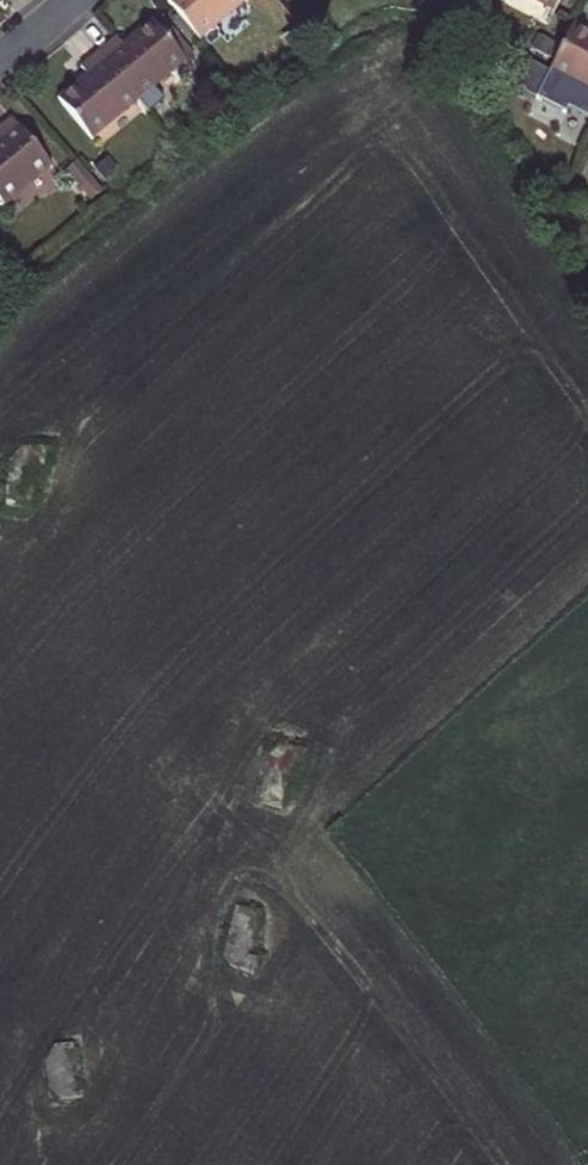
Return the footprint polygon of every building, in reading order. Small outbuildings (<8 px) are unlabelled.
[(244,0),(166,0),(198,39),(244,0)] [(555,10),(560,0),(537,0),(555,10)] [(161,18),(154,23),(166,37),(173,32),(161,18)] [(154,23),(125,48),(117,38),(99,53),(137,99),(191,54),(173,32),(166,37),(154,23)] [(573,28),(551,70),(587,88),(587,36),(573,28)] [(80,68),(89,78),(60,102),(90,138),(137,99),(99,53),(80,68)] [(12,118),(0,129),(0,141),(2,144),(0,146),(0,201),(3,205),(51,165),(12,118)] [(92,182),(76,163),(67,170),(82,189),(92,182)] [(99,190),(92,182),(82,189),(90,198),(99,190)] [(259,961),(249,954),(259,911),(236,905),(224,955),(231,966),(255,975),(259,961)] [(84,1098),(82,1091),(76,1092),(69,1051),(75,1049),(74,1043),(55,1044),(45,1061),(49,1087),(62,1101),(84,1098)]
